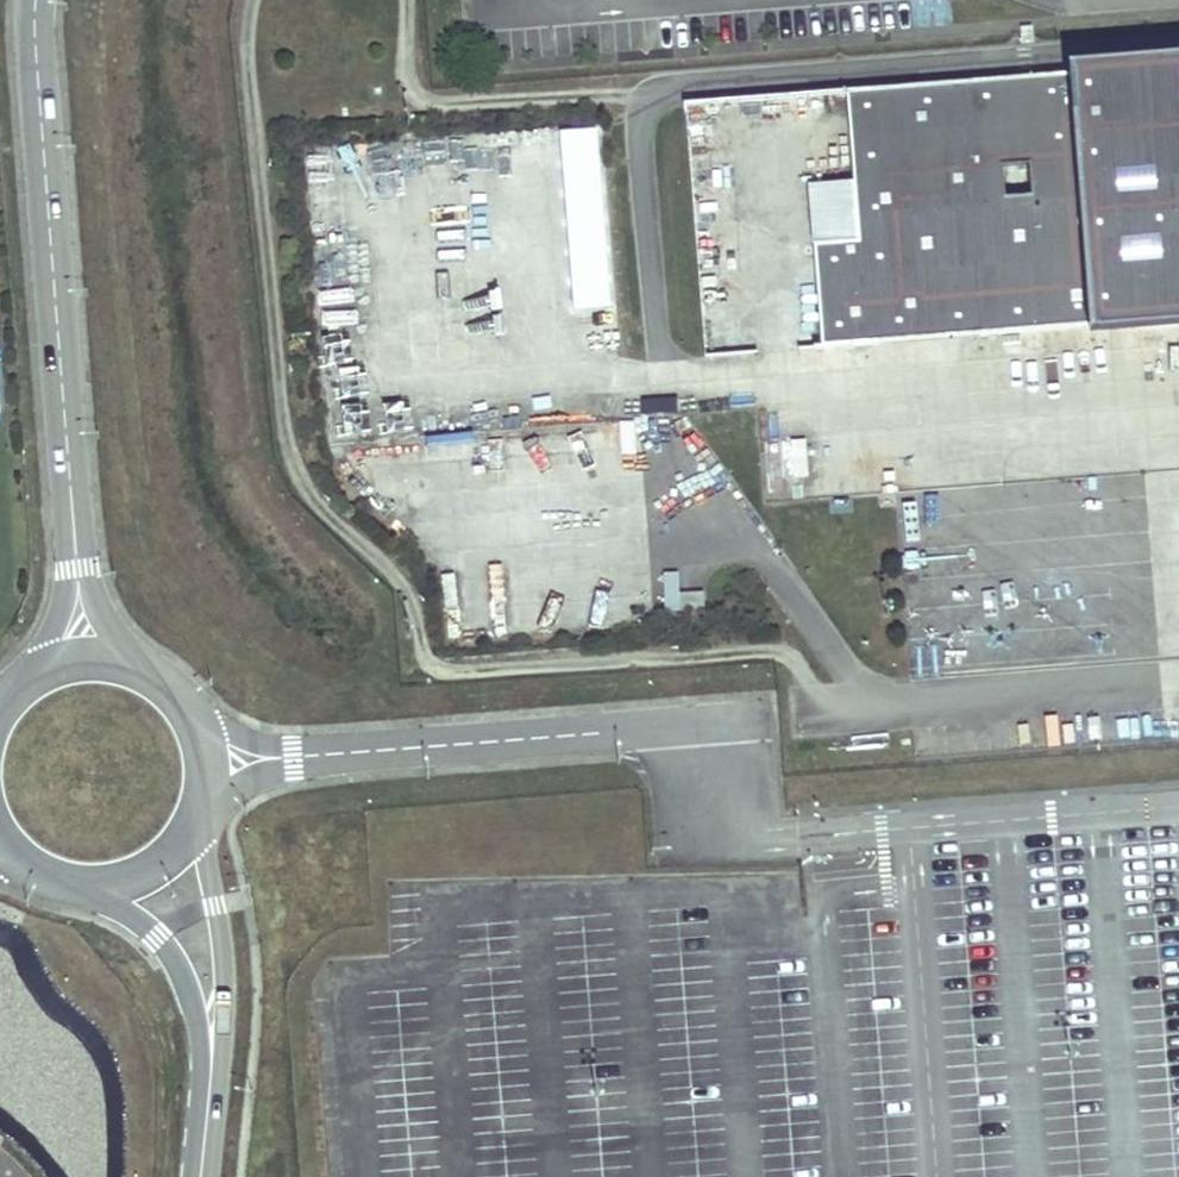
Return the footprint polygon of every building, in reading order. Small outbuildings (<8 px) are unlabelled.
[(845,92),(857,242),(813,246),(820,349),(1178,321),(1178,67),(845,92)]
